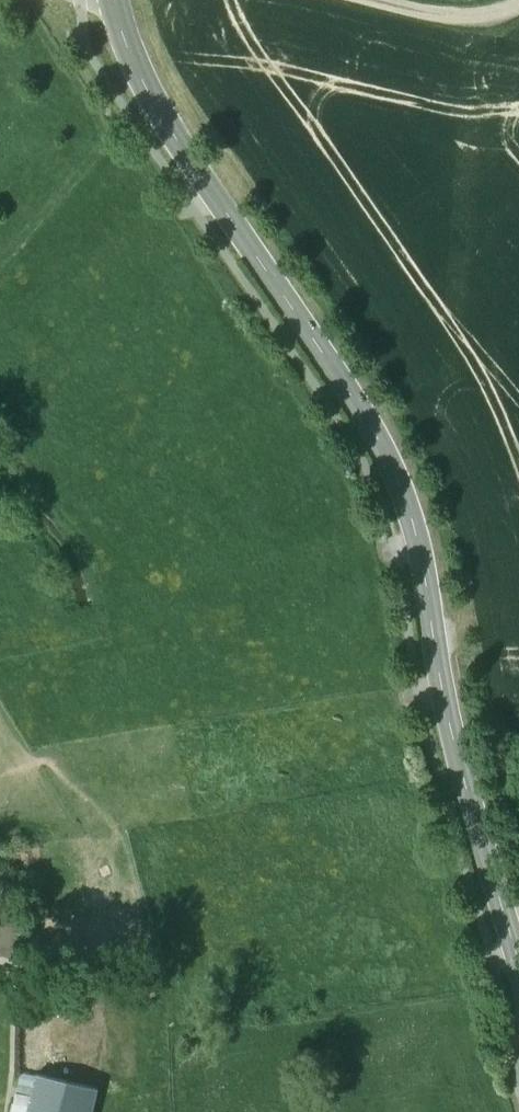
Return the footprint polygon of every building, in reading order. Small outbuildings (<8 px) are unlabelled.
[(99,1091),(37,1076),(28,1111),(94,1111),(99,1091)]
